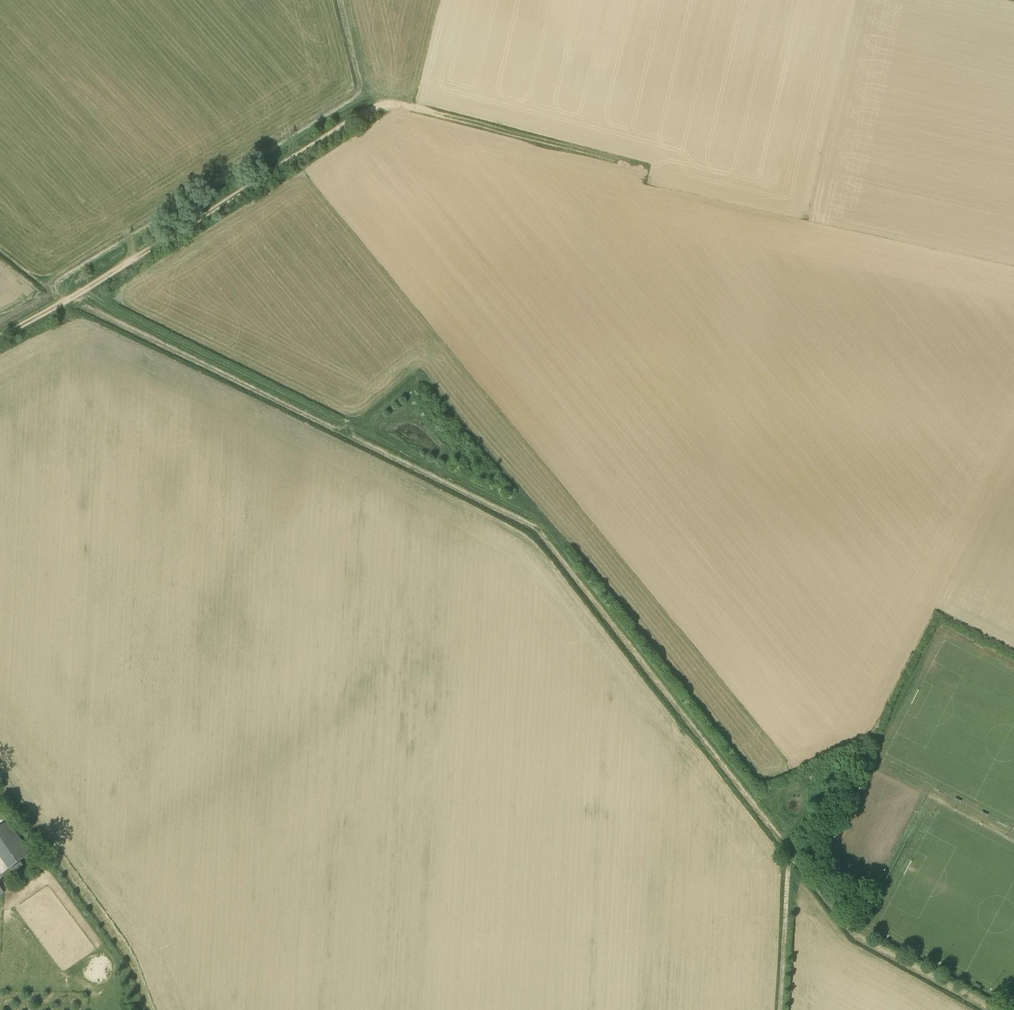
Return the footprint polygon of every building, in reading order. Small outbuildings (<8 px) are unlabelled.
[(15,832),(8,821),(0,827),(0,843),(15,832)]
